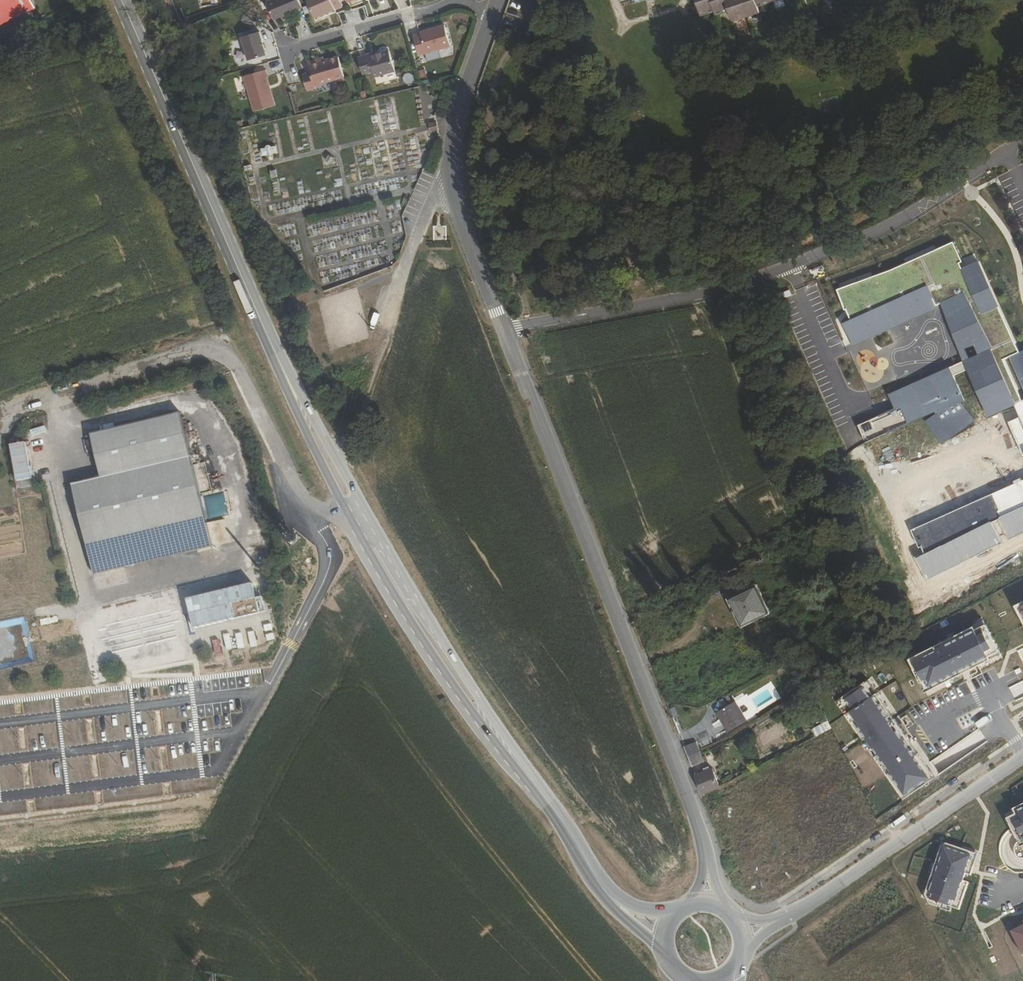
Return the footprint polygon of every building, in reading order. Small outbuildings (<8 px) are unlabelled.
[(35,11),(30,0),(0,0),(0,26),(35,11)] [(300,0),(271,0),(268,1),(275,19),(303,7),(300,0)] [(327,16),(326,12),(343,5),(341,0),(308,0),(317,20),(327,16)] [(705,14),(700,0),(696,0),(701,15),(705,14)] [(705,14),(715,10),(712,0),(700,0),(705,14)] [(715,10),(717,15),(730,10),(727,0),(712,0),(715,10)] [(734,20),(747,16),(741,0),(727,0),(730,10),(734,20)] [(747,16),(759,12),(757,7),(755,0),(741,0),(747,16)] [(420,55),(451,46),(446,25),(421,32),(421,33),(414,35),(420,55)] [(249,60),(267,55),(260,31),(242,36),(249,60)] [(390,50),(373,55),(372,53),(359,57),(363,74),(374,71),(375,77),(396,71),(390,50)] [(315,85),(345,77),(339,56),(309,65),(311,72),(303,74),(308,91),(316,88),(315,85)] [(266,69),(244,75),(254,111),(275,105),(267,77),(269,77),(266,69)] [(438,125),(437,121),(429,123),(431,131),(439,129),(438,125)] [(262,147),(262,156),(278,155),(277,146),(262,147)] [(446,239),(446,226),(433,226),(434,239),(446,239)] [(837,288),(851,320),(843,323),(853,345),(939,303),(964,361),(889,394),(895,407),(858,425),(867,442),(935,411),(938,414),(921,424),(939,443),(977,422),(961,403),(966,401),(955,377),(967,371),(988,416),(1014,404),(1022,400),(1022,353),(975,256),(964,262),(954,243),(893,270),(837,288)] [(1014,404),(1022,424),(1022,400),(1014,404)] [(101,572),(132,563),(123,532),(213,506),(183,405),(92,431),(104,471),(74,480),(101,572)] [(911,530),(922,554),(917,557),(927,578),(1022,534),(1022,478),(911,530)] [(123,532),(132,563),(222,537),(213,506),(123,532)] [(782,627),(780,628),(757,584),(729,599),(752,642),(740,647),(745,661),(757,656),(786,634),(782,627)] [(1015,604),(1022,621),(1022,600),(1015,604)] [(242,639),(271,631),(263,602),(234,610),(242,639)] [(187,609),(190,623),(196,622),(200,642),(219,638),(212,603),(187,609)] [(985,620),(909,657),(926,691),(1001,653),(985,620)] [(872,678),(838,701),(904,799),(938,776),(872,678)] [(728,730),(746,719),(735,700),(717,711),(728,730)] [(679,708),(677,704),(669,707),(673,717),(681,714),(679,708)] [(813,727),(817,736),(833,728),(829,720),(813,727)] [(930,762),(939,775),(987,742),(978,729),(930,762)] [(700,751),(697,741),(684,747),(688,756),(700,751)] [(688,756),(692,766),(704,761),(700,751),(688,756)] [(703,794),(720,786),(713,768),(695,775),(703,794)] [(1020,808),(1022,813),(1010,818),(1022,843),(1022,806),(1020,808)] [(977,854),(949,845),(933,892),(937,894),(935,899),(955,906),(957,900),(961,901),(977,854)]
